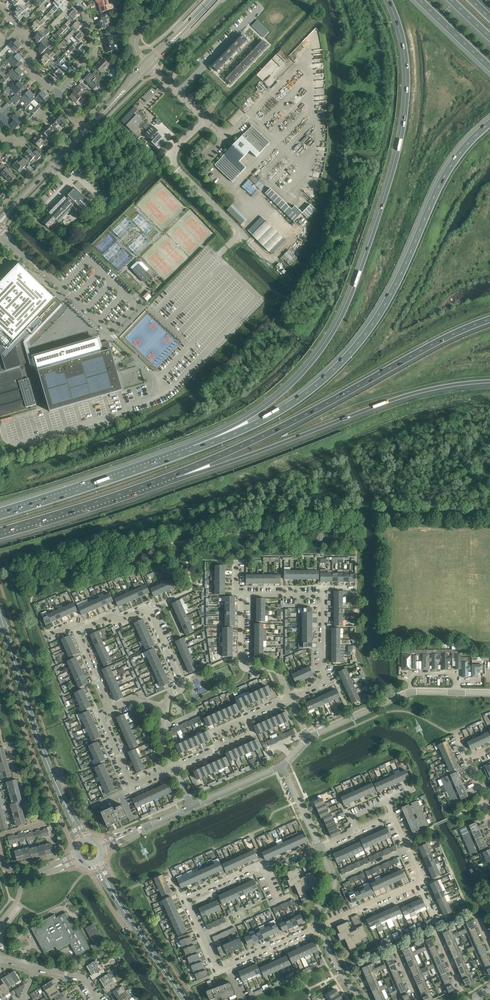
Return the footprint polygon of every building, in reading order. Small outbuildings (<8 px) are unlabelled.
[(20,5),(23,7),(26,4),(26,3),(23,0),(11,0),(10,1),(12,3),(12,4),(15,6),(17,8),(20,5)] [(50,11),(53,14),(58,8),(59,7),(63,11),(67,8),(65,6),(68,2),(66,0),(56,0),(55,1),(53,3),(55,5),(50,11)] [(96,1),(98,3),(100,12),(114,9),(112,3),(107,5),(106,0),(96,0),(96,1)] [(32,3),(29,1),(26,3),(26,4),(23,7),(20,5),(17,8),(13,12),(16,14),(14,16),(19,21),(23,16),(26,18),(29,15),(24,10),(25,9),(26,10),(32,3)] [(63,11),(52,23),(56,25),(66,15),(65,14),(66,14),(71,18),(70,19),(72,21),(75,18),(79,14),(77,12),(78,11),(73,6),(69,10),(67,8),(63,11)] [(101,20),(97,22),(99,29),(103,28),(104,29),(108,28),(107,24),(110,23),(108,16),(108,17),(107,13),(100,15),(101,20)] [(34,23),(30,27),(32,29),(32,30),(34,32),(35,32),(37,34),(38,33),(40,31),(43,33),(46,29),(41,25),(42,24),(48,19),(45,16),(40,21),(37,19),(34,23)] [(60,29),(58,32),(61,34),(65,30),(69,26),(68,26),(69,25),(74,29),(73,30),(75,33),(78,29),(78,30),(79,29),(80,28),(83,25),(80,23),(81,22),(78,20),(75,18),(72,21),(70,19),(62,28),(60,29)] [(43,42),(46,44),(49,41),(44,36),(45,35),(46,36),(50,32),(47,29),(46,29),(43,33),(40,31),(38,33),(37,34),(33,38),(35,40),(35,41),(38,43),(40,45),(41,44),(41,45),(43,42)] [(73,30),(65,39),(68,42),(70,39),(74,43),(76,41),(78,44),(81,41),(82,41),(86,37),(83,34),(84,34),(81,31),(81,32),(78,30),(78,29),(75,33),(73,30)] [(116,35),(115,32),(106,34),(106,38),(104,38),(107,52),(118,49),(117,45),(114,45),(111,36),(116,35)] [(242,35),(212,67),(216,70),(217,72),(247,40),(246,39),(242,35)] [(11,41),(0,53),(0,56),(1,57),(9,48),(14,53),(22,45),(17,40),(14,43),(11,41)] [(44,56),(46,53),(49,55),(52,52),(48,47),(49,47),(53,43),(50,40),(49,41),(46,44),(43,42),(41,45),(41,44),(40,45),(36,49),(39,51),(38,52),(41,55),(41,54),(43,56),(44,56)] [(263,40),(225,79),(228,82),(230,84),(268,45),(266,43),(263,40)] [(79,53),(81,55),(89,48),(86,45),(87,45),(84,42),(84,43),(82,41),(81,41),(78,44),(76,41),(64,54),(67,57),(75,49),(74,48),(75,47),(80,52),(79,53)] [(56,54),(53,51),(52,52),(49,55),(46,53),(44,56),(43,56),(39,60),(42,63),(41,63),(44,66),(44,65),(46,67),(46,68),(49,64),(52,67),(55,63),(51,59),(51,58),(52,58),(56,54)] [(2,65),(5,67),(10,62),(15,66),(12,69),(15,71),(18,68),(16,65),(23,58),(18,54),(16,56),(14,57),(12,55),(2,65)] [(54,69),(51,73),(51,72),(54,74),(53,75),(56,77),(59,79),(62,75),(66,72),(63,69),(61,67),(62,66),(60,64),(63,61),(67,57),(64,54),(60,58),(55,63),(52,67),(54,69)] [(96,68),(95,69),(99,73),(100,71),(101,72),(109,64),(108,64),(110,61),(106,57),(104,59),(103,59),(95,67),(96,68)] [(12,69),(3,78),(6,81),(11,76),(15,80),(13,83),(15,85),(19,81),(17,79),(23,72),(19,67),(18,68),(15,71),(12,69)] [(90,72),(84,79),(84,80),(87,82),(88,83),(87,83),(94,89),(97,86),(99,87),(102,84),(106,88),(109,86),(104,81),(94,72),(92,74),(90,72)] [(315,88),(325,87),(325,73),(315,74),(315,88)] [(7,89),(4,92),(6,95),(10,90),(11,89),(16,94),(15,95),(11,99),(8,103),(10,105),(14,102),(13,101),(18,96),(16,94),(21,89),(22,88),(24,86),(19,81),(15,85),(13,83),(7,89)] [(73,93),(69,96),(72,99),(71,100),(74,102),(74,101),(76,103),(79,99),(81,100),(82,99),(86,95),(84,93),(83,93),(85,91),(79,84),(76,87),(73,90),(72,92),(73,93)] [(259,84),(256,87),(261,92),(261,91),(263,93),(265,92),(263,90),(264,89),(259,85),(259,84)] [(26,103),(21,108),(23,111),(31,103),(32,101),(30,99),(33,95),(29,90),(21,98),(18,96),(13,101),(16,104),(21,99),(26,103)] [(35,107),(31,112),(34,114),(49,99),(46,96),(47,95),(42,90),(36,97),(34,95),(33,95),(30,99),(32,101),(31,103),(35,107)] [(10,105),(8,102),(2,109),(0,107),(0,115),(10,105)] [(7,128),(10,124),(14,120),(11,118),(9,120),(4,116),(13,107),(10,105),(0,115),(0,128),(1,129),(4,125),(7,128)] [(140,112),(135,107),(121,121),(125,124),(126,123),(128,124),(127,125),(134,131),(139,125),(142,128),(146,123),(143,121),(146,118),(144,115),(145,114),(141,111),(140,112)] [(21,108),(11,118),(14,120),(10,124),(15,129),(23,121),(25,123),(30,118),(28,115),(23,120),(18,116),(23,111),(21,108)] [(63,119),(64,118),(59,113),(52,120),(53,120),(51,122),(54,126),(55,127),(57,124),(57,125),(59,123),(64,127),(68,123),(63,119)] [(47,137),(52,132),(55,136),(60,131),(54,126),(51,128),(48,125),(42,131),(47,137)] [(156,133),(158,131),(157,131),(153,127),(153,126),(145,135),(145,134),(150,139),(151,138),(153,140),(151,142),(152,142),(156,147),(165,139),(164,138),(164,139),(159,134),(160,134),(159,134),(159,135),(156,133)] [(238,139),(234,143),(228,150),(228,151),(221,158),(215,165),(232,182),(246,168),(239,161),(250,151),(256,157),(270,143),(252,126),(247,132),(246,131),(238,140),(238,139)] [(38,135),(32,141),(39,148),(43,144),(45,146),(49,142),(44,137),(42,139),(38,135)] [(37,160),(42,155),(36,150),(33,153),(29,149),(24,154),(26,156),(25,157),(28,160),(29,159),(31,161),(34,157),(37,160)] [(17,161),(13,166),(18,171),(20,173),(24,169),(23,168),(28,163),(23,159),(19,163),(17,161)] [(0,166),(0,172),(11,182),(16,177),(12,173),(13,172),(10,169),(9,170),(2,164),(0,166)] [(260,190),(264,185),(253,175),(250,178),(252,180),(254,178),(257,181),(254,184),(260,190)] [(242,186),(251,194),(257,187),(248,179),(242,186)] [(62,199),(49,213),(56,220),(58,222),(74,205),(73,205),(75,203),(83,211),(86,208),(87,208),(88,208),(88,207),(88,206),(91,204),(75,188),(67,196),(68,196),(66,198),(64,196),(62,199)] [(294,206),(291,209),(270,188),(264,194),(293,222),(301,213),(294,206)] [(309,204),(301,213),(307,218),(315,210),(309,204)] [(225,211),(241,225),(247,219),(231,205),(225,211)] [(48,217),(43,223),(48,228),(56,220),(49,213),(46,215),(48,217)] [(261,216),(246,231),(268,252),(269,251),(272,253),(285,240),(261,216)] [(79,220),(74,225),(72,227),(76,232),(84,225),(79,220)] [(295,256),(291,252),(289,254),(293,258),(290,261),(284,255),(280,259),(282,261),(284,259),(288,263),(287,263),(290,265),(297,258),(295,256)] [(27,409),(27,407),(31,406),(31,409),(35,407),(37,407),(40,406),(43,405),(42,402),(38,389),(37,386),(32,367),(30,359),(24,341),(24,339),(29,333),(31,335),(32,335),(61,304),(62,303),(54,295),(44,285),(42,287),(30,276),(32,274),(22,264),(20,263),(0,284),(0,417),(27,409)] [(139,265),(133,270),(144,282),(150,276),(139,265)] [(143,296),(147,301),(152,297),(147,292),(143,296)] [(31,359),(30,359),(32,367),(37,365),(46,398),(48,404),(50,410),(50,411),(95,398),(122,390),(122,388),(119,380),(117,371),(116,372),(114,366),(115,365),(108,341),(99,343),(98,339),(64,349),(64,347),(59,349),(59,350),(34,357),(35,358),(31,359)] [(171,579),(166,582),(169,589),(175,587),(174,584),(177,583),(173,573),(169,574),(171,579)] [(138,582),(133,584),(135,589),(139,597),(144,595),(141,587),(138,582)] [(169,589),(166,582),(161,584),(164,592),(169,589)] [(161,584),(155,586),(159,594),(164,592),(161,584)] [(146,585),(141,587),(144,595),(150,592),(149,592),(146,585)] [(159,594),(155,586),(150,589),(153,596),(153,597),(159,594)] [(135,589),(130,592),(134,599),(139,597),(135,589)] [(125,594),(128,602),(134,599),(130,592),(125,594)] [(103,593),(98,595),(99,598),(102,606),(108,603),(104,596),(103,593)] [(110,593),(104,596),(108,603),(113,601),(113,600),(113,601),(110,593)] [(125,594),(120,596),(123,604),(128,602),(125,594)] [(118,606),(123,604),(120,596),(114,599),(118,606)] [(99,598),(94,600),(97,608),(102,606),(99,598)] [(92,610),(97,608),(94,600),(89,603),(92,610)] [(172,603),(174,609),(182,605),(179,600),(172,603)] [(82,601),(76,604),(81,614),(81,615),(82,615),(87,613),(83,605),(82,602),(82,601)] [(74,603),(68,605),(72,613),(77,610),(74,603)] [(89,603),(83,605),(87,613),(92,610),(89,603)] [(72,613),(68,605),(63,608),(66,615),(72,613)] [(174,609),(177,614),(184,610),(182,605),(174,609)] [(63,608),(58,610),(61,617),(66,615),(63,608)] [(61,617),(58,610),(53,612),(56,620),(61,617)] [(177,614),(179,619),(187,616),(184,610),(177,614)] [(53,612),(48,614),(51,622),(56,620),(53,612)] [(51,622),(48,614),(42,617),(45,624),(45,625),(51,622)] [(187,616),(179,619),(181,624),(189,621),(193,619),(190,614),(187,616)] [(134,623),(136,628),(145,624),(142,619),(134,623)] [(181,624),(184,629),(191,626),(189,621),(181,624)] [(136,628),(138,632),(147,628),(145,624),(136,628)] [(194,631),(191,626),(184,629),(186,635),(187,635),(186,635),(194,631)] [(138,632),(140,636),(148,632),(147,628),(138,632)] [(90,634),(93,640),(100,636),(103,635),(101,630),(98,631),(91,634),(90,634)] [(142,641),(150,637),(148,632),(140,636),(142,641)] [(61,639),(63,644),(72,640),(70,635),(69,635),(69,636),(61,639)] [(95,645),(102,642),(100,636),(93,640),(95,645)] [(142,641),(144,645),(152,641),(150,637),(142,641)] [(175,641),(178,647),(185,643),(183,638),(176,641),(175,641)] [(63,644),(65,648),(74,644),(72,640),(63,644)] [(152,641),(144,645),(146,650),(154,646),(155,646),(152,641)] [(95,645),(97,650),(105,647),(102,642),(95,645)] [(178,647),(180,652),(188,648),(185,643),(178,647)] [(67,653),(76,649),(74,644),(65,648),(67,653)] [(100,655),(107,652),(105,647),(97,650),(100,655)] [(153,648),(145,652),(147,656),(156,653),(153,648)] [(182,657),(190,654),(188,648),(180,652),(182,657)] [(78,654),(76,649),(67,653),(69,657),(77,653),(77,654),(78,654)] [(461,649),(451,650),(451,653),(452,652),(452,659),(456,659),(456,654),(461,654),(461,649)] [(100,655),(102,661),(109,657),(107,652),(100,655)] [(147,656),(149,661),(158,657),(156,653),(147,656)] [(182,657),(185,662),(192,659),(190,654),(182,657)] [(402,670),(411,670),(411,654),(402,654),(402,670)] [(429,662),(432,662),(431,658),(429,658),(429,654),(423,654),(423,670),(430,670),(429,662)] [(438,654),(432,654),(432,670),(438,670),(438,662),(441,662),(441,657),(438,657),(438,654)] [(448,670),(448,662),(450,662),(452,662),(452,656),(448,656),(448,654),(442,654),(442,670),(448,670)] [(456,659),(452,659),(452,667),(456,667),(456,669),(456,670),(462,670),(462,658),(462,654),(461,654),(456,654),(456,659)] [(416,656),(413,656),(413,669),(421,669),(421,661),(416,661),(416,656)] [(67,661),(69,666),(78,662),(75,657),(67,661)] [(112,663),(109,657),(102,661),(104,666),(105,666),(112,663)] [(160,661),(158,657),(149,661),(151,665),(160,661)] [(185,662),(187,667),(195,664),(192,659),(185,662)] [(151,665),(153,670),(161,666),(160,661),(151,665)] [(71,670),(80,666),(78,662),(69,666),(71,670)] [(468,662),(462,662),(462,677),(468,677),(468,671),(471,671),(470,666),(468,666),(468,662)] [(197,669),(195,664),(187,667),(190,673),(197,669)] [(481,670),(483,670),(483,664),(472,664),(472,678),(478,677),(478,673),(481,673),(481,670)] [(71,670),(73,674),(81,670),(80,666),(71,670)] [(102,669),(104,675),(112,671),(109,666),(102,669)] [(163,670),(161,666),(153,670),(155,674),(163,670)] [(313,675),(309,666),(305,668),(309,677),(314,675),(313,675)] [(305,668),(300,670),(304,679),(309,677),(305,668)] [(338,671),(341,677),(348,674),(346,668),(339,672),(339,671),(338,671)] [(75,679),(83,675),(81,670),(73,674),(75,679)] [(155,674),(151,676),(153,680),(157,678),(165,674),(163,670),(155,674)] [(304,679),(300,670),(296,672),(300,681),(304,679)] [(104,675),(107,680),(114,676),(112,671),(104,675)] [(295,683),(300,681),(296,672),(292,674),(295,683)] [(167,679),(165,674),(157,678),(159,683),(167,679)] [(341,677),(343,682),(351,679),(348,674),(341,677)] [(75,679),(77,683),(85,679),(83,675),(75,679)] [(107,680),(109,685),(116,682),(114,676),(107,680)] [(88,684),(87,684),(85,679),(77,683),(79,688),(87,684),(88,684)] [(170,684),(167,679),(159,683),(161,687),(157,689),(158,692),(165,689),(163,686),(169,684),(170,684)] [(343,682),(346,687),(353,684),(351,679),(343,682)] [(116,682),(109,685),(111,690),(119,687),(116,682)] [(346,687),(348,693),(354,690),(355,689),(353,684),(346,687)] [(266,696),(271,694),(268,686),(262,689),(263,690),(266,696)] [(121,692),(119,687),(111,690),(114,695),(121,692)] [(82,689),(74,693),(76,697),(85,693),(83,689),(82,689)] [(257,691),(260,698),(266,696),(263,690),(262,689),(257,691)] [(337,689),(331,692),(335,699),(340,697),(337,690),(337,689)] [(354,690),(348,693),(350,698),(358,694),(355,689),(354,690)] [(260,698),(257,691),(252,693),(255,701),(260,698)] [(121,692),(114,695),(116,701),(117,701),(116,701),(124,697),(121,692)] [(331,692),(326,694),(329,702),(335,699),(331,692)] [(78,702),(87,698),(85,693),(76,697),(78,702)] [(250,703),(255,701),(252,693),(247,696),(250,703)] [(326,694),(321,696),(324,704),(329,702),(326,694)] [(350,698),(353,703),(360,700),(358,694),(350,698)] [(245,706),(250,703),(247,696),(241,698),(245,706)] [(321,696),(316,699),(319,706),(324,704),(321,696)] [(80,706),(89,702),(87,698),(78,702),(80,706)] [(245,706),(241,698),(236,700),(239,708),(245,706)] [(319,706),(316,699),(310,701),(314,709),(319,706)] [(305,704),(309,711),(314,709),(310,701),(305,704)] [(91,707),(89,702),(80,706),(82,711),(90,707),(91,707)] [(230,707),(234,714),(239,712),(236,704),(230,707)] [(225,709),(228,717),(234,714),(230,707),(225,709)] [(220,712),(223,719),(228,717),(225,709),(220,712)] [(88,710),(80,714),(82,719),(90,715),(88,710)] [(117,717),(116,717),(119,723),(126,719),(130,718),(128,712),(117,717)] [(215,714),(218,721),(223,719),(220,712),(215,714)] [(286,712),(280,715),(283,722),(289,720),(286,712)] [(209,716),(213,724),(218,721),(215,714),(209,716)] [(90,715),(82,719),(84,723),(92,719),(90,715)] [(275,717),(278,724),(283,722),(280,715),(275,717)] [(204,719),(207,726),(213,724),(209,716),(204,719)] [(275,717),(270,719),(273,727),(278,724),(275,717)] [(92,719),(84,723),(86,728),(94,724),(92,719)] [(121,728),(129,725),(126,719),(119,723),(121,728)] [(265,722),(268,729),(273,727),(270,719),(265,722)] [(259,724),(263,731),(268,729),(265,722),(259,724)] [(86,728),(88,732),(96,728),(94,724),(86,728)] [(254,726),(257,734),(263,731),(259,724),(254,726)] [(121,728),(124,733),(131,730),(129,725),(121,728)] [(88,732),(90,737),(98,733),(96,728),(88,732)] [(126,738),(133,735),(131,730),(124,733),(126,738)] [(208,731),(202,734),(206,741),(211,739),(208,731)] [(98,733),(90,737),(92,741),(100,737),(100,738),(101,737),(98,733)] [(197,736),(200,744),(206,741),(202,734),(197,736)] [(126,738),(128,744),(136,740),(133,735),(126,738)] [(190,735),(185,738),(187,741),(190,748),(195,746),(192,738),(190,735)] [(486,742),(483,735),(477,737),(481,745),(486,742)] [(197,736),(192,738),(195,746),(200,744),(197,736)] [(481,745),(477,737),(472,740),(476,747),(481,745)] [(257,739),(252,742),(255,749),(257,752),(262,750),(257,739)] [(138,746),(136,740),(128,744),(131,749),(138,746)] [(476,747),(472,740),(467,742),(470,749),(470,750),(476,747)] [(187,741),(181,743),(185,751),(190,748),(187,741)] [(438,745),(440,749),(448,745),(446,741),(440,744),(439,741),(432,744),(433,744),(434,747),(438,745)] [(88,746),(90,750),(99,746),(97,742),(88,746)] [(252,742),(247,744),(250,752),(255,749),(252,742)] [(185,751),(181,743),(176,746),(179,753),(185,751)] [(247,744),(242,746),(245,754),(247,757),(252,755),(250,752),(247,744)] [(448,745),(440,749),(442,754),(450,750),(448,745)] [(99,746),(90,750),(92,755),(101,751),(99,746)] [(242,746),(236,749),(240,756),(245,754),(242,746)] [(128,752),(130,757),(138,754),(136,748),(128,752),(128,751),(128,752)] [(231,751),(235,759),(240,756),(236,749),(231,751)] [(92,755),(94,759),(103,755),(101,751),(92,755)] [(226,753),(229,761),(235,759),(231,751),(226,753)] [(138,754),(130,757),(133,762),(140,759),(138,754)] [(452,754),(444,758),(446,762),(454,759),(452,754)] [(103,755),(94,759),(96,764),(105,760),(103,755)] [(225,757),(220,760),(223,767),(229,765),(225,757)] [(133,762),(135,768),(143,764),(140,759),(133,762)] [(446,762),(448,767),(456,763),(454,759),(446,762)] [(220,760),(215,762),(218,770),(223,767),(220,760)] [(9,768),(7,761),(0,763),(0,771),(9,768)] [(215,762),(210,765),(213,772),(214,775),(219,772),(218,770),(215,762)] [(103,764),(94,767),(96,772),(105,768),(103,763),(102,763),(103,764)] [(456,763),(448,767),(450,771),(455,769),(458,768),(456,763)] [(143,764),(135,768),(138,773),(145,770),(143,764)] [(210,765),(204,767),(208,774),(213,772),(210,765)] [(204,767),(199,769),(203,777),(208,774),(204,767)] [(0,771),(0,774),(1,778),(11,776),(9,768),(0,771)] [(105,768),(96,772),(98,776),(107,772),(105,768)] [(194,772),(197,779),(203,777),(199,769),(194,772)] [(399,769),(394,772),(395,774),(398,782),(404,780),(400,772),(399,769)] [(447,776),(441,778),(441,779),(444,785),(459,778),(460,778),(457,772),(457,771),(456,772),(455,769),(450,771),(449,772),(450,774),(451,773),(451,774),(450,775),(451,776),(448,778),(447,776),(448,776),(447,776)] [(400,772),(404,780),(409,777),(406,770),(400,772)] [(107,772),(98,776),(100,781),(109,777),(107,772)] [(398,782),(395,774),(390,777),(393,784),(398,782)] [(109,777),(100,781),(102,785),(111,781),(109,777)] [(393,784),(390,777),(385,779),(388,787),(393,784)] [(459,778),(444,785),(446,791),(453,788),(452,786),(454,785),(455,787),(462,784),(463,784),(460,778),(459,778)] [(6,782),(8,789),(18,786),(16,779),(6,782)] [(388,787),(385,779),(379,781),(383,789),(388,787)] [(111,781),(102,785),(104,790),(113,786),(111,781)] [(383,789),(379,781),(374,784),(377,791),(377,792),(383,789)] [(163,785),(167,794),(172,792),(168,784),(168,783),(163,785)] [(375,790),(372,783),(367,785),(370,793),(376,790),(375,790)] [(453,788),(446,791),(447,791),(449,797),(465,790),(463,784),(462,784),(455,787),(456,789),(454,790),(453,788)] [(163,785),(159,787),(163,796),(167,794),(163,785)] [(370,793),(367,785),(361,788),(365,795),(370,793)] [(20,794),(18,786),(8,789),(10,796),(20,794)] [(113,786),(104,790),(101,791),(104,797),(107,796),(106,794),(115,790),(113,786)] [(159,787),(154,789),(158,798),(163,796),(159,787)] [(365,795),(361,788),(356,790),(360,798),(365,795)] [(150,791),(154,800),(158,798),(154,789),(150,791)] [(360,798),(356,790),(351,792),(354,800),(360,798)] [(468,796),(465,790),(449,797),(452,803),(458,800),(457,799),(460,798),(461,799),(460,799),(460,800),(468,796)] [(150,791),(146,793),(149,802),(154,800),(150,791)] [(354,800),(351,792),(346,795),(349,802),(354,800)] [(146,793),(141,795),(145,804),(149,802),(146,793)] [(22,801),(20,794),(10,796),(12,803),(12,804),(20,801),(20,802),(22,801)] [(141,795),(137,797),(141,806),(145,804),(141,795)] [(346,795),(340,797),(344,804),(343,804),(344,805),(349,802),(346,795)] [(132,799),(136,808),(141,806),(137,797),(132,799)] [(318,800),(314,802),(317,807),(324,804),(322,798),(318,800)] [(401,808),(404,814),(420,806),(417,801),(418,800),(417,800),(411,803),(412,805),(409,806),(409,804),(401,807),(401,808)] [(12,804),(12,803),(10,804),(12,811),(22,809),(20,802),(20,801),(12,804)] [(324,804),(317,807),(319,812),(327,808),(329,808),(326,803),(325,803),(324,804)] [(112,807),(101,812),(107,827),(119,821),(118,819),(120,818),(121,820),(128,817),(123,805),(116,808),(117,809),(114,810),(112,807)] [(423,813),(423,812),(423,813),(420,807),(420,806),(404,814),(407,820),(423,813)] [(323,817),(329,814),(326,809),(327,809),(327,808),(319,812),(321,818),(323,817)] [(12,811),(14,819),(24,816),(22,809),(12,811)] [(333,819),(330,813),(329,814),(323,817),(325,822),(333,819)] [(425,819),(423,813),(407,820),(409,826),(426,819),(425,819)] [(26,823),(24,816),(14,819),(16,826),(26,823)] [(325,822),(328,827),(335,824),(333,819),(325,822)] [(410,826),(409,826),(412,832),(415,831),(420,829),(419,829),(419,827),(420,826),(421,826),(422,828),(428,825),(425,819),(426,819),(410,826)] [(0,822),(0,823),(1,826),(0,826),(0,828),(1,830),(8,828),(7,824),(6,824),(5,821),(0,822)] [(476,822),(468,825),(468,826),(469,825),(469,827),(467,828),(466,827),(466,826),(460,829),(462,835),(479,828),(476,822)] [(335,824),(328,827),(330,832),(337,829),(338,828),(337,823),(335,824)] [(40,831),(42,836),(45,835),(45,837),(49,836),(47,828),(43,829),(43,830),(40,831)] [(387,828),(383,830),(386,839),(391,837),(387,829),(388,828),(387,828)] [(478,828),(462,835),(462,836),(463,835),(465,841),(465,842),(472,839),(471,837),(473,836),(474,838),(481,834),(479,828),(478,828)] [(330,832),(332,838),(340,834),(337,829),(330,832)] [(33,833),(35,838),(37,837),(38,839),(42,837),(42,836),(40,831),(40,830),(36,831),(36,832),(33,833)] [(378,832),(382,841),(386,839),(383,830),(378,832)] [(26,835),(27,839),(27,840),(30,839),(31,841),(35,839),(35,838),(33,833),(33,832),(28,833),(29,834),(26,835)] [(297,832),(292,835),(296,846),(302,843),(298,836),(297,832)] [(374,834),(378,843),(382,841),(378,832),(374,834)] [(18,834),(18,835),(19,841),(20,842),(24,841),(24,840),(27,839),(26,835),(25,833),(22,834),(22,833),(18,834)] [(307,841),(304,833),(298,836),(302,843),(307,841),(307,840),(307,841)] [(369,836),(373,845),(378,843),(374,834),(369,836)] [(472,839),(465,842),(468,847),(468,848),(484,840),(481,834),(474,838),(475,840),(472,841),(472,839)] [(19,841),(18,835),(15,836),(15,835),(7,837),(10,845),(17,843),(16,841),(19,841)] [(292,835),(286,837),(288,840),(291,848),(296,846),(292,835)] [(365,838),(369,847),(373,845),(369,836),(365,838)] [(360,840),(360,841),(361,840),(364,849),(366,851),(370,849),(369,847),(365,838),(360,840)] [(291,848),(288,840),(283,843),(286,850),(291,848)] [(468,848),(471,854),(470,854),(477,851),(476,849),(479,848),(479,850),(487,847),(487,846),(484,840),(468,848)] [(360,842),(355,844),(360,856),(365,854),(364,851),(360,843),(360,842)] [(51,843),(44,845),(46,855),(54,853),(51,843)] [(286,850),(283,843),(277,845),(281,853),(286,850)] [(419,846),(421,852),(429,849),(426,843),(419,846)] [(355,844),(351,846),(355,855),(356,858),(360,856),(355,844)] [(39,856),(46,855),(44,845),(37,847),(39,856)] [(281,853),(277,845),(272,847),(276,855),(281,853)] [(351,846),(346,848),(350,857),(355,855),(351,846)] [(29,847),(22,849),(24,859),(31,857),(29,848),(29,847)] [(37,847),(29,848),(31,857),(32,858),(39,856),(37,847)] [(276,855),(272,847),(267,850),(270,857),(276,855)] [(350,857),(346,848),(342,850),(346,859),(350,857)] [(14,851),(17,859),(17,861),(24,859),(22,849),(14,851)] [(423,857),(431,854),(429,849),(421,852),(423,857)] [(248,852),(252,860),(257,857),(254,850),(248,852)] [(267,850),(262,852),(264,858),(265,859),(265,860),(270,857),(267,850)] [(342,850),(338,852),(341,861),(346,859),(342,850)] [(243,855),(247,862),(252,860),(248,852),(243,855)] [(341,861),(338,852),(333,854),(333,855),(337,863),(341,861)] [(423,857),(426,863),(433,859),(431,854),(423,857)] [(247,862),(243,855),(238,857),(241,865),(247,862)] [(236,867),(241,865),(238,857),(233,859),(236,867)] [(233,859),(228,862),(231,869),(236,867),(233,859)] [(426,863),(428,868),(436,864),(433,859),(426,863)] [(223,869),(219,862),(214,864),(217,871),(223,869),(223,868),(223,869)] [(231,869),(228,862),(222,864),(226,872),(231,869)] [(311,862),(301,866),(305,873),(314,869),(311,862)] [(217,871),(214,864),(209,866),(212,874),(217,871)] [(428,868),(430,873),(438,869),(436,864),(428,868)] [(202,866),(197,868),(199,871),(202,878),(207,876),(204,869),(202,866)] [(212,874),(209,866),(204,869),(207,876),(212,874)] [(300,874),(297,868),(286,873),(289,879),(298,875),(300,874)] [(405,876),(403,872),(402,869),(396,872),(400,879),(406,877),(405,876)] [(433,878),(440,875),(438,869),(430,873),(433,878)] [(202,878),(199,871),(193,873),(197,881),(202,878)] [(311,886),(317,883),(312,871),(305,874),(306,876),(311,886)] [(395,882),(400,879),(396,872),(391,874),(395,882)] [(187,873),(182,875),(186,885),(191,883),(188,876),(187,873)] [(197,881),(193,873),(188,876),(191,883),(197,881)] [(162,875),(154,878),(156,883),(165,879),(163,874),(162,874),(162,875)] [(391,874),(386,876),(389,884),(395,882),(391,874)] [(182,875),(176,877),(179,883),(180,885),(181,887),(181,888),(186,885),(182,875)] [(289,879),(287,880),(290,887),(294,885),(301,882),(300,879),(298,875),(289,879)] [(300,879),(301,882),(305,891),(312,888),(311,886),(306,876),(300,879)] [(389,884),(386,876),(381,879),(384,886),(389,884)] [(165,879),(156,883),(158,887),(167,883),(165,879)] [(381,879),(376,881),(379,889),(384,886),(381,879)] [(249,882),(253,891),(258,889),(259,892),(262,891),(263,892),(263,891),(260,885),(257,886),(254,880),(249,882)] [(437,880),(430,884),(432,889),(440,886),(437,880)] [(370,883),(374,890),(373,891),(374,891),(379,889),(376,881),(370,883)] [(249,893),(253,891),(249,882),(245,884),(249,893)] [(294,885),(299,896),(306,893),(305,891),(301,882),(294,885)] [(167,883),(158,887),(160,892),(169,888),(167,883)] [(244,895),(249,893),(245,884),(241,886),(244,895)] [(362,898),(368,896),(364,888),(363,885),(358,888),(359,890),(362,898)] [(373,893),(370,885),(364,888),(368,896),(373,893)] [(240,897),(244,895),(241,886),(236,888),(240,897)] [(440,886),(432,889),(435,894),(442,891),(440,886)] [(169,888),(160,892),(162,896),(170,892),(170,893),(171,893),(169,888)] [(236,899),(240,897),(236,888),(232,890),(236,899)] [(231,900),(236,899),(232,890),(227,892),(231,900)] [(352,903),(357,900),(354,893),(349,895),(347,890),(343,891),(347,901),(351,900),(352,902),(352,903)] [(359,890),(354,893),(357,900),(362,898),(359,890)] [(442,891),(435,894),(437,899),(444,896),(442,891)] [(227,902),(231,900),(227,892),(223,894),(227,902)] [(222,904),(227,902),(223,894),(218,896),(219,896),(222,904)] [(170,896),(162,900),(164,905),(173,901),(170,896)] [(437,899),(439,905),(447,901),(444,896),(437,899)] [(416,901),(420,909),(425,906),(422,899),(422,898),(416,901)] [(212,903),(216,911),(220,909),(217,901),(217,900),(212,903)] [(173,901),(164,905),(166,909),(174,905),(173,901)] [(411,903),(415,911),(420,909),(416,901),(411,903)] [(447,901),(439,905),(442,910),(449,906),(447,901)] [(208,905),(212,913),(216,911),(212,903),(208,905)] [(411,903),(406,906),(409,913),(412,920),(417,917),(415,911),(411,903)] [(174,905),(166,909),(168,913),(176,909),(174,905)] [(203,906),(207,915),(212,913),(208,905),(203,906)] [(398,905),(392,908),(396,915),(401,913),(398,906),(398,905)] [(203,917),(207,915),(203,906),(199,909),(203,917)] [(401,909),(404,916),(409,913),(406,906),(400,908),(401,909)] [(449,906),(442,910),(444,915),(451,912),(449,906)] [(387,910),(391,918),(396,915),(392,908),(387,910)] [(176,909),(168,913),(170,918),(178,914),(176,909)] [(382,913),(385,920),(391,918),(387,910),(382,913)] [(54,914),(41,921),(42,922),(31,928),(44,953),(52,948),(52,947),(54,945),(57,950),(70,943),(77,956),(90,949),(79,929),(76,931),(66,912),(56,917),(54,914)] [(377,915),(380,922),(385,920),(382,913),(377,915)] [(178,914),(170,918),(172,922),(180,918),(178,914)] [(303,921),(300,914),(295,916),(298,924),(304,921),(303,921)] [(355,926),(362,923),(358,914),(351,917),(355,926)] [(377,915),(372,917),(375,925),(377,928),(378,931),(383,929),(382,926),(380,922),(377,915)] [(288,916),(283,918),(284,921),(288,929),(293,926),(290,919),(288,916)] [(298,924),(295,916),(290,919),(293,926),(298,924)] [(375,925),(372,917),(366,920),(367,920),(370,927),(375,925)] [(180,918),(172,922),(174,926),(182,923),(180,918)] [(274,920),(269,922),(270,926),(274,933),(279,931),(279,930),(274,920)] [(475,929),(474,925),(471,920),(463,924),(465,929),(459,931),(461,936),(467,933),(466,932),(475,929)] [(288,929),(284,921),(279,924),(282,931),(288,929)] [(351,928),(348,921),(336,926),(339,933),(349,929),(351,928)] [(87,927),(85,928),(86,930),(86,931),(87,934),(88,934),(91,939),(93,943),(90,945),(94,952),(107,945),(99,929),(98,930),(94,923),(87,927)] [(182,923),(174,926),(176,931),(184,927),(182,923)] [(264,925),(259,927),(263,938),(269,936),(265,928),(264,925)] [(361,939),(367,936),(362,925),(356,928),(356,930),(361,939)] [(270,926),(265,928),(269,936),(274,933),(270,926)] [(184,927),(176,931),(178,935),(186,932),(184,927)] [(259,927),(253,930),(258,940),(263,938),(259,927)] [(350,932),(349,929),(339,933),(337,934),(340,941),(344,939),(351,936),(350,932)] [(442,933),(446,941),(454,937),(455,938),(461,936),(459,931),(453,934),(451,929),(442,933)] [(470,941),(479,937),(475,929),(466,932),(467,933),(470,941)] [(253,930),(248,932),(250,935),(253,943),(258,940),(253,930)] [(362,942),(361,939),(356,930),(350,932),(351,936),(355,945),(362,942)] [(179,941),(176,942),(179,947),(181,946),(193,941),(192,941),(190,936),(186,938),(184,938),(183,936),(184,935),(183,935),(177,938),(179,941)] [(238,935),(232,938),(233,938),(234,940),(238,950),(238,949),(239,948),(239,949),(243,947),(244,947),(239,937),(238,935)] [(247,945),(253,943),(250,935),(244,937),(247,945)] [(344,939),(349,950),(356,947),(355,945),(351,936),(344,939)] [(419,949),(420,953),(426,951),(426,950),(435,946),(431,937),(422,941),(425,946),(419,949)] [(446,941),(450,950),(458,946),(455,938),(454,937),(446,941)] [(474,950),(483,946),(479,937),(470,941),(473,946),(467,949),(468,953),(474,950)] [(232,952),(232,951),(233,951),(237,949),(238,950),(234,940),(228,943),(232,952)] [(183,949),(186,954),(197,949),(196,949),(194,945),(190,947),(190,946),(188,947),(187,944),(193,941),(181,946),(182,950),(183,949)] [(310,944),(314,952),(318,950),(315,942),(315,941),(310,944)] [(227,955),(227,954),(228,953),(232,952),(228,943),(223,945),(227,955)] [(305,946),(309,954),(314,952),(310,944),(305,946)] [(223,945),(217,948),(221,957),(222,957),(221,956),(222,956),(223,956),(226,954),(227,955),(223,945)] [(301,948),(305,956),(309,954),(305,946),(301,948)] [(402,950),(405,959),(414,955),(415,956),(420,953),(419,949),(413,952),(410,946),(402,950)] [(435,946),(426,950),(426,951),(430,959),(439,955),(435,946)] [(450,950),(453,959),(462,955),(458,946),(450,950)] [(486,955),(485,951),(483,946),(474,950),(478,958),(486,955)] [(297,950),(300,958),(305,956),(301,948),(297,950)] [(187,958),(189,962),(200,958),(200,957),(200,958),(198,953),(194,955),(193,954),(192,955),(191,952),(197,950),(197,949),(186,954),(185,955),(186,958),(187,958)] [(292,951),(296,960),(300,958),(297,950),(292,951)] [(288,954),(291,962),(296,960),(292,951),(287,954),(288,954)] [(380,971),(386,968),(394,964),(391,955),(382,959),(384,964),(378,967),(380,971)] [(415,956),(414,955),(405,959),(409,968),(418,964),(415,956)] [(439,955),(430,959),(432,964),(426,967),(428,970),(434,968),(434,967),(442,963),(439,955)] [(457,967),(466,964),(462,955),(453,959),(457,967)] [(478,958),(482,967),(489,964),(489,963),(486,955),(478,958)] [(88,968),(90,971),(99,965),(96,960),(97,960),(95,957),(96,957),(96,956),(82,965),(83,964),(85,967),(86,966),(87,968),(88,968)] [(282,958),(286,967),(290,965),(287,956),(282,958)] [(191,966),(193,971),(204,966),(202,961),(197,963),(196,963),(195,961),(201,958),(200,958),(189,962),(188,963),(190,966),(191,966)] [(277,960),(281,969),(286,967),(282,958),(277,960)] [(273,962),(277,971),(281,969),(277,960),(273,962)] [(269,964),(273,973),(277,971),(273,962),(269,964)] [(434,968),(431,969),(433,975),(436,973),(438,976),(441,975),(446,972),(445,969),(442,963),(439,965),(434,967),(434,968)] [(257,964),(252,966),(256,975),(257,977),(261,975),(260,973),(257,964)] [(264,966),(268,975),(273,973),(269,964),(264,966)] [(380,971),(378,967),(372,969),(370,964),(361,968),(365,977),(374,973),(380,971)] [(386,968),(390,976),(398,972),(394,964),(386,968)] [(420,969),(418,964),(409,968),(413,976),(421,973),(422,973),(428,970),(426,967),(420,969)] [(466,964),(457,967),(461,976),(470,972),(466,964)] [(489,974),(489,964),(482,967),(486,976),(489,974)] [(92,980),(93,979),(96,977),(105,972),(103,969),(102,970),(99,965),(90,971),(92,974),(91,974),(92,976),(91,977),(92,979),(92,980)] [(194,975),(195,974),(197,980),(208,975),(208,974),(205,970),(201,972),(201,971),(200,972),(198,969),(204,966),(193,971),(192,971),(194,975)] [(247,968),(251,977),(256,975),(252,966),(247,968)] [(260,968),(264,977),(268,975),(264,966),(260,968)] [(243,970),(247,979),(251,977),(247,968),(243,970)] [(105,972),(96,977),(93,979),(95,982),(98,980),(99,982),(100,981),(103,984),(112,978),(114,977),(114,976),(112,972),(111,972),(110,972),(108,970),(109,970),(109,969),(105,972)] [(243,970),(238,972),(239,972),(244,983),(248,981),(247,979),(243,970)] [(14,971),(10,974),(16,983),(20,980),(14,971)] [(390,976),(393,985),(402,981),(398,972),(390,976)] [(465,985),(474,981),(470,972),(461,976),(465,985)] [(8,974),(6,976),(11,986),(16,983),(10,974),(9,973),(8,974)] [(369,985),(378,981),(374,973),(365,977),(369,985)] [(417,985),(425,981),(422,973),(421,973),(413,976),(417,985)] [(450,982),(446,973),(437,977),(440,982),(434,984),(435,988),(441,986),(450,982)] [(4,977),(1,979),(2,981),(7,988),(11,986),(6,976),(5,976),(4,977)] [(105,992),(105,993),(106,993),(110,990),(117,985),(116,982),(115,983),(112,978),(103,984),(105,987),(104,988),(105,989),(104,990),(105,992)] [(42,992),(43,992),(55,984),(55,983),(54,983),(52,980),(43,986),(45,990),(42,992)] [(2,981),(0,983),(0,987),(6,997),(5,995),(10,993),(7,988),(2,981)] [(369,985),(373,994),(381,990),(382,990),(388,988),(386,984),(380,986),(378,981),(369,985)] [(406,990),(402,981),(393,985),(396,990),(390,993),(391,997),(394,995),(397,994),(406,990)] [(417,985),(419,991),(421,994),(429,990),(425,981),(417,985)] [(112,994),(114,993),(116,997),(126,991),(122,986),(124,985),(122,983),(123,982),(122,982),(117,985),(110,990),(106,993),(107,995),(111,993),(112,994)] [(219,999),(219,998),(221,998),(222,999),(223,999),(236,994),(230,982),(216,987),(217,989),(215,989),(214,988),(208,990),(207,990),(207,991),(206,991),(206,992),(206,993),(208,997),(210,999),(220,999),(219,999)] [(454,991),(450,982),(441,986),(445,994),(454,991)] [(45,996),(58,989),(57,989),(58,988),(57,987),(55,984),(43,992),(45,996)] [(50,997),(51,999),(54,997),(63,991),(63,990),(60,992),(58,989),(45,996),(45,997),(46,999),(50,997)] [(116,997),(118,999),(128,999),(130,999),(132,997),(128,989),(126,991),(116,997)] [(328,993),(331,998),(338,994),(335,989),(328,993)] [(375,999),(383,999),(385,999),(382,990),(381,990),(373,994),(375,999)] [(406,990),(397,994),(400,999),(407,999),(410,999),(406,990)] [(429,990),(421,994),(423,999),(431,999),(433,999),(429,990)] [(56,999),(59,999),(67,996),(65,993),(64,993),(64,991),(63,991),(54,997),(56,999)]
